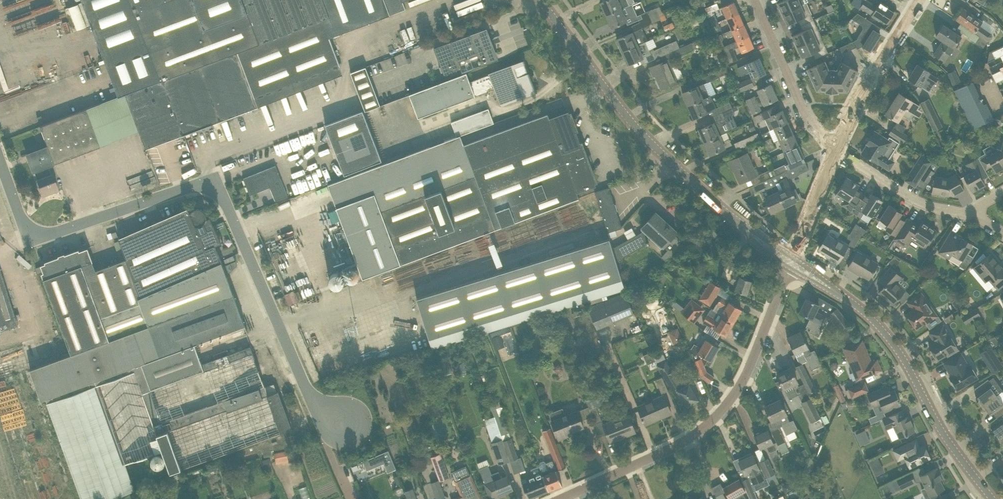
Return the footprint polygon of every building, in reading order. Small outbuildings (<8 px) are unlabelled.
[(51,74),(63,106),(317,11),(313,0),(0,0),(0,36),(10,63),(2,66),(10,89),(51,74)] [(125,93),(146,148),(259,106),(255,97),(340,65),(329,37),(405,9),(403,1),(407,0),(324,0),(330,16),(125,93)] [(627,0),(605,0),(601,2),(606,15),(622,8),(629,5),(627,0)] [(781,14),(806,3),(805,0),(783,0),(777,2),(780,8),(778,8),(781,14)] [(850,4),(859,9),(860,8),(871,15),(874,17),(879,20),(880,19),(887,23),(894,12),(887,8),(888,6),(880,1),(877,7),(866,0),(853,0),(850,4)] [(721,7),(726,18),(739,13),(733,1),(721,7)] [(708,17),(711,25),(718,22),(713,11),(719,9),(717,3),(705,8),(707,13),(708,17)] [(798,20),(800,25),(813,19),(806,3),(781,14),(783,20),(785,19),(787,24),(798,20)] [(832,4),(826,7),(828,13),(833,10),(834,10),(832,4)] [(622,8),(606,15),(612,27),(627,20),(622,8)] [(637,16),(640,22),(658,14),(655,8),(637,16)] [(964,9),(957,19),(961,23),(980,36),(988,42),(992,36),(991,33),(980,25),(982,21),(972,15),(964,9)] [(833,11),(827,14),(830,21),(836,18),(833,11)] [(726,18),(731,29),(731,30),(744,24),(739,13),(726,18)] [(857,13),(851,18),(862,25),(863,28),(858,37),(858,38),(853,41),(857,49),(863,45),(870,50),(880,34),(870,28),(873,22),(857,13)] [(658,14),(640,22),(642,27),(661,19),(658,14)] [(793,41),(795,47),(821,36),(813,19),(800,25),(803,31),(792,35),(794,40),(793,41)] [(663,26),(665,31),(674,27),(672,22),(663,26)] [(718,22),(711,25),(715,32),(721,29),(718,22)] [(942,40),(934,54),(942,59),(944,61),(962,36),(960,35),(962,33),(976,42),(980,36),(961,23),(955,32),(943,24),(937,34),(944,38),(942,40)] [(733,35),(736,41),(749,35),(744,24),(731,30),(731,29),(725,32),(727,38),(733,35)] [(617,39),(622,51),(645,41),(647,40),(642,28),(617,39)] [(440,67),(439,67),(439,68),(441,67),(442,71),(441,72),(441,73),(443,72),(445,78),(497,59),(491,44),(494,43),(492,38),(489,40),(485,29),(462,37),(462,38),(434,48),(440,67)] [(714,37),(717,43),(722,41),(723,39),(721,34),(714,37)] [(736,41),(722,47),(729,63),(738,59),(733,49),(738,46),(741,53),(754,47),(749,35),(736,41)] [(812,52),(815,58),(822,55),(828,52),(821,36),(795,47),(798,53),(800,52),(802,57),(812,52)] [(664,54),(664,55),(674,50),(679,48),(676,40),(654,50),(652,47),(649,49),(645,41),(622,51),(628,64),(642,58),(644,63),(664,54)] [(674,50),(664,55),(667,60),(650,67),(653,76),(655,75),(661,89),(684,79),(680,70),(678,69),(676,65),(672,67),(669,60),(694,49),(691,43),(679,48),(674,50)] [(989,53),(987,62),(1002,55),(1002,46),(989,53)] [(711,52),(715,59),(721,56),(718,49),(711,52)] [(822,55),(815,58),(809,61),(812,66),(807,68),(812,80),(810,80),(813,86),(814,85),(817,90),(826,90),(826,92),(829,92),(829,93),(830,93),(830,92),(834,93),(835,93),(838,93),(838,92),(838,91),(847,91),(849,87),(851,87),(854,82),(852,81),(858,70),(841,61),(836,71),(834,69),(831,69),(829,70),(822,55)] [(741,75),(749,72),(752,79),(765,73),(759,58),(737,68),(741,75)] [(534,91),(531,82),(529,83),(526,77),(529,76),(523,60),(523,61),(469,81),(466,73),(409,94),(418,118),(475,96),(497,88),(503,103),(534,91)] [(908,78),(917,83),(929,91),(938,77),(917,64),(913,72),(911,71),(908,75),(909,77),(908,78)] [(1002,74),(1002,66),(1000,68),(1001,70),(992,74),(994,78),(1002,74)] [(956,70),(947,73),(952,85),(961,82),(956,70)] [(704,76),(707,82),(718,77),(716,71),(704,76)] [(994,78),(996,82),(1002,79),(1002,74),(994,78)] [(735,84),(739,92),(754,86),(750,78),(735,84)] [(972,81),(954,90),(972,129),(989,121),(994,118),(986,103),(983,104),(976,89),(972,81)] [(682,93),(688,105),(709,96),(709,95),(703,83),(682,93)] [(745,99),(752,114),(760,110),(759,107),(764,104),(777,98),(770,84),(756,90),(759,95),(755,97),(754,95),(745,99)] [(358,91),(365,111),(380,105),(373,85),(358,91)] [(924,113),(925,113),(920,103),(920,102),(918,105),(899,93),(886,113),(898,121),(902,115),(909,119),(914,113),(919,116),(923,110),(924,113)] [(707,112),(716,108),(710,95),(709,95),(709,96),(688,105),(694,118),(707,112)] [(920,103),(925,113),(933,131),(942,127),(928,99),(920,103)] [(716,108),(718,113),(732,107),(729,102),(716,108)] [(268,103),(262,104),(268,124),(274,122),(268,103)] [(774,128),(787,122),(782,110),(778,112),(776,106),(761,112),(769,130),(774,128)] [(732,107),(718,113),(721,119),(735,113),(734,111),(732,107)] [(47,147),(41,149),(48,165),(99,146),(85,109),(39,126),(47,147)] [(451,122),(457,137),(460,135),(494,123),(488,109),(451,122)] [(325,125),(344,175),(382,161),(362,110),(325,125)] [(596,186),(588,164),(590,163),(587,154),(585,155),(568,111),(549,118),(548,114),(539,117),(464,144),(460,135),(457,137),(328,185),(363,278),(579,198),(577,193),(596,186)] [(1000,115),(995,117),(999,125),(1000,126),(1002,124),(1002,116),(1002,114),(1000,115)] [(992,128),(999,125),(995,117),(994,118),(989,121),(992,128)] [(720,120),(699,129),(704,142),(722,134),(726,132),(732,130),(728,121),(725,120),(721,122),(720,120)] [(774,128),(779,139),(793,133),(787,122),(774,128)] [(888,133),(903,143),(908,135),(893,126),(888,133)] [(867,143),(862,152),(877,163),(878,162),(889,169),(894,161),(890,158),(900,143),(889,136),(887,139),(874,131),(867,143)] [(734,143),(736,149),(760,138),(757,133),(734,143)] [(779,139),(785,151),(798,145),(793,133),(779,139)] [(722,134),(704,142),(710,154),(732,145),(730,139),(725,141),(722,134)] [(996,172),(1002,168),(1002,137),(989,145),(993,152),(986,156),(980,159),(986,169),(992,166),(996,172)] [(761,142),(763,147),(772,143),(770,138),(761,142)] [(772,143),(763,147),(765,151),(774,147),(772,143)] [(798,145),(785,151),(790,163),(803,157),(798,145)] [(51,174),(48,165),(41,149),(27,154),(27,153),(26,154),(33,172),(33,171),(36,179),(42,195),(43,195),(44,196),(50,193),(51,193),(50,192),(58,189),(52,173),(51,174)] [(757,175),(760,182),(761,182),(771,178),(777,175),(774,169),(773,168),(759,174),(756,168),(755,169),(748,153),(729,161),(732,170),(734,169),(740,183),(757,175)] [(920,179),(928,167),(927,167),(931,161),(920,154),(904,180),(915,187),(920,179)] [(964,165),(969,173),(963,176),(972,192),(985,185),(982,179),(988,176),(978,157),(964,165)] [(249,192),(251,191),(252,194),(270,187),(276,200),(288,196),(276,166),(244,178),(249,192)] [(777,175),(771,178),(784,207),(796,201),(796,200),(798,199),(793,189),(791,190),(786,177),(798,172),(796,166),(789,169),(789,170),(777,175)] [(935,172),(928,167),(920,179),(927,183),(935,172)] [(932,193),(949,196),(949,195),(952,196),(952,195),(955,193),(956,195),(964,190),(955,173),(947,178),(935,175),(932,193)] [(842,204),(852,210),(863,194),(856,190),(859,185),(847,177),(837,192),(846,198),(842,204)] [(761,182),(760,182),(749,187),(752,193),(766,187),(770,195),(764,197),(771,212),(784,207),(771,178),(761,182)] [(613,206),(615,205),(615,203),(614,203),(609,187),(595,192),(608,232),(622,228),(617,211),(616,209),(614,210),(613,206)] [(863,194),(852,210),(852,211),(861,217),(864,212),(871,217),(882,200),(871,193),(868,198),(863,194)] [(885,229),(895,236),(905,221),(899,217),(902,213),(889,204),(880,219),(888,225),(885,229)] [(119,238),(126,259),(127,258),(140,296),(188,275),(221,261),(215,246),(221,243),(210,218),(206,219),(207,218),(207,217),(207,216),(206,215),(206,214),(206,213),(205,213),(205,212),(204,211),(202,210),(202,209),(200,209),(199,209),(197,209),(196,209),(195,209),(193,210),(192,211),(191,212),(190,213),(188,208),(187,208),(188,210),(120,240),(119,238)] [(641,232),(612,248),(616,261),(649,243),(648,242),(647,242),(646,240),(649,237),(661,248),(663,246),(667,250),(661,257),(665,261),(670,256),(671,256),(681,241),(674,235),(677,232),(655,212),(642,227),(644,229),(641,232)] [(895,236),(893,239),(906,248),(911,240),(924,249),(927,244),(929,245),(933,238),(932,237),(936,230),(922,221),(919,226),(907,218),(905,221),(895,236)] [(853,229),(848,238),(856,243),(862,234),(853,229)] [(710,234),(714,238),(718,234),(714,230),(710,234)] [(961,238),(962,236),(951,230),(946,239),(938,252),(949,258),(951,254),(962,260),(959,265),(965,268),(969,262),(970,262),(973,257),(967,253),(968,252),(969,253),(972,247),(971,246),(972,244),(961,238)] [(819,249),(826,253),(825,255),(838,263),(840,258),(846,261),(852,249),(848,246),(849,245),(838,239),(837,240),(827,234),(819,249)] [(588,301),(606,295),(625,289),(616,261),(612,248),(610,238),(417,298),(419,307),(432,349),(585,302),(588,301)] [(41,400),(46,398),(128,374),(126,369),(160,357),(160,356),(195,344),(231,331),(233,338),(245,333),(245,334),(248,333),(222,262),(221,261),(188,275),(140,296),(127,258),(126,259),(96,270),(88,248),(66,256),(65,254),(59,257),(60,258),(41,265),(44,272),(42,273),(72,354),(30,369),(41,400)] [(858,251),(848,268),(857,273),(858,272),(869,278),(878,263),(858,251)] [(988,280),(997,290),(1002,285),(1002,268),(990,253),(972,268),(985,283),(988,280)] [(752,281),(733,274),(737,264),(727,260),(721,276),(730,280),(730,281),(736,283),(734,290),(747,294),(752,281)] [(4,267),(0,268),(0,329),(19,325),(4,267)] [(906,290),(897,282),(902,277),(891,267),(879,280),(885,285),(879,292),(892,304),(898,298),(903,302),(910,294),(905,290),(906,290)] [(707,286),(701,295),(712,301),(721,288),(706,279),(703,284),(707,286)] [(588,308),(597,329),(634,314),(625,293),(588,308)] [(912,309),(906,314),(916,329),(925,322),(930,329),(941,321),(937,315),(930,305),(921,293),(907,302),(912,309)] [(716,304),(713,309),(721,314),(734,322),(741,309),(721,296),(716,304)] [(680,304),(676,309),(691,321),(702,307),(691,298),(684,307),(680,304)] [(815,312),(819,305),(806,298),(800,312),(818,321),(821,315),(815,312)] [(951,302),(956,309),(961,305),(956,298),(951,302)] [(966,299),(962,303),(966,308),(970,305),(966,299)] [(721,314),(713,309),(711,308),(703,321),(725,335),(734,322),(721,314)] [(837,308),(829,314),(830,314),(833,319),(835,322),(841,329),(839,331),(845,339),(853,333),(847,325),(849,324),(837,308)] [(968,312),(973,320),(980,315),(975,308),(968,312)] [(929,346),(937,360),(947,354),(948,356),(958,349),(949,333),(944,324),(929,333),(935,342),(929,346)] [(822,365),(814,350),(810,352),(808,347),(809,347),(801,331),(787,338),(795,354),(801,350),(811,370),(822,365)] [(492,338),(496,349),(504,346),(500,334),(492,338)] [(467,338),(469,346),(476,344),(473,336),(467,338)] [(710,361),(719,346),(705,338),(700,347),(694,343),(691,348),(689,349),(701,377),(709,383),(714,376),(707,371),(704,366),(708,359),(710,361)] [(849,373),(852,381),(855,379),(856,380),(880,370),(876,360),(869,363),(867,357),(868,357),(862,340),(842,349),(852,372),(849,373)] [(992,373),(1002,366),(990,346),(979,353),(992,373)] [(645,354),(647,361),(654,359),(652,352),(645,354)] [(952,376),(950,377),(957,389),(978,377),(970,364),(968,365),(962,353),(945,363),(952,376)] [(658,365),(669,384),(674,393),(677,391),(686,406),(699,398),(689,382),(682,387),(665,360),(658,365)] [(795,366),(803,383),(809,394),(816,390),(802,363),(795,366)] [(809,394),(803,383),(798,386),(797,384),(798,383),(790,368),(777,374),(785,389),(792,386),(796,395),(798,394),(801,401),(800,402),(810,423),(820,418),(809,394)] [(655,380),(661,393),(668,391),(662,377),(655,380)] [(977,402),(981,406),(996,395),(1001,392),(994,382),(991,384),(988,379),(975,388),(978,393),(976,395),(979,400),(977,402)] [(847,388),(851,398),(869,391),(865,381),(847,388)] [(832,386),(840,402),(845,399),(838,384),(832,386)] [(878,390),(867,394),(872,407),(876,414),(868,418),(871,423),(886,417),(883,412),(892,408),(901,404),(899,401),(900,401),(899,399),(895,390),(890,392),(887,386),(878,390)] [(586,400),(595,423),(602,421),(596,407),(611,401),(607,392),(586,400)] [(637,405),(641,415),(645,424),(671,413),(663,394),(637,405)] [(996,417),(1002,412),(1002,404),(996,395),(981,406),(984,411),(986,409),(990,415),(993,413),(996,417)] [(790,421),(784,409),(779,399),(765,406),(774,426),(781,423),(786,435),(798,429),(793,420),(790,421)] [(496,422),(502,440),(509,461),(518,458),(511,438),(509,433),(508,433),(506,426),(502,427),(499,416),(501,415),(498,408),(496,408),(494,402),(489,404),(494,417),(495,417),(496,422)] [(551,420),(559,439),(567,436),(566,434),(584,427),(577,410),(551,420)] [(893,427),(898,438),(915,431),(908,416),(905,417),(902,410),(882,419),(886,430),(893,427)] [(1002,435),(1002,412),(996,417),(999,422),(991,428),(995,433),(993,435),(996,439),(1002,435)] [(603,423),(610,442),(635,432),(628,414),(603,423)] [(502,440),(496,422),(486,425),(492,442),(491,443),(499,465),(509,461),(502,440)] [(420,428),(428,450),(436,447),(432,435),(429,436),(425,426),(420,428)] [(785,441),(779,427),(771,431),(780,450),(788,447),(785,442),(785,441)] [(543,431),(558,470),(565,467),(550,428),(543,431)] [(768,430),(754,436),(758,445),(760,449),(766,446),(769,451),(776,448),(773,442),(768,431),(768,430)] [(861,444),(869,441),(864,430),(856,433),(861,444)] [(904,458),(909,468),(930,458),(924,445),(919,447),(916,440),(892,451),(897,461),(904,458)] [(274,453),(275,460),(276,462),(288,459),(286,450),(274,453)] [(389,451),(363,461),(367,470),(384,464),(387,473),(396,470),(389,451)] [(745,458),(739,461),(742,467),(745,475),(746,474),(748,478),(748,477),(751,484),(753,489),(756,488),(768,483),(766,477),(760,463),(759,462),(756,455),(753,456),(753,455),(752,455),(751,453),(744,456),(745,458)] [(801,474),(809,477),(814,463),(810,457),(808,457),(801,474)] [(877,457),(868,461),(871,467),(880,462),(877,457)] [(768,458),(759,462),(760,463),(766,477),(775,473),(768,458)] [(433,463),(439,479),(439,481),(449,478),(442,460),(433,463)] [(539,466),(541,471),(549,490),(562,485),(556,469),(552,460),(546,463),(543,461),(540,462),(539,466)] [(487,491),(491,498),(494,498),(500,496),(499,494),(513,489),(507,475),(501,477),(498,471),(492,474),(488,465),(479,469),(484,482),(484,483),(487,491)] [(456,498),(480,498),(468,474),(465,466),(452,472),(455,479),(454,480),(461,497),(456,498)] [(737,469),(742,480),(750,498),(758,498),(753,489),(751,484),(750,482),(748,477),(748,478),(746,474),(745,475),(742,467),(737,469)] [(919,476),(922,481),(924,487),(921,489),(926,498),(935,498),(941,496),(938,491),(944,489),(940,480),(942,480),(936,467),(927,472),(923,474),(919,476)] [(549,490),(541,471),(525,477),(526,481),(522,482),(528,498),(549,490)] [(891,482),(895,491),(901,488),(901,489),(915,482),(911,472),(896,479),(891,482)] [(166,482),(169,489),(178,486),(175,478),(166,482)] [(745,490),(739,478),(723,487),(730,498),(731,498),(734,497),(735,498),(746,498),(742,492),(745,490)] [(439,481),(439,479),(430,483),(436,498),(439,498),(445,497),(439,481)] [(407,498),(417,498),(413,488),(404,491),(407,498)]
